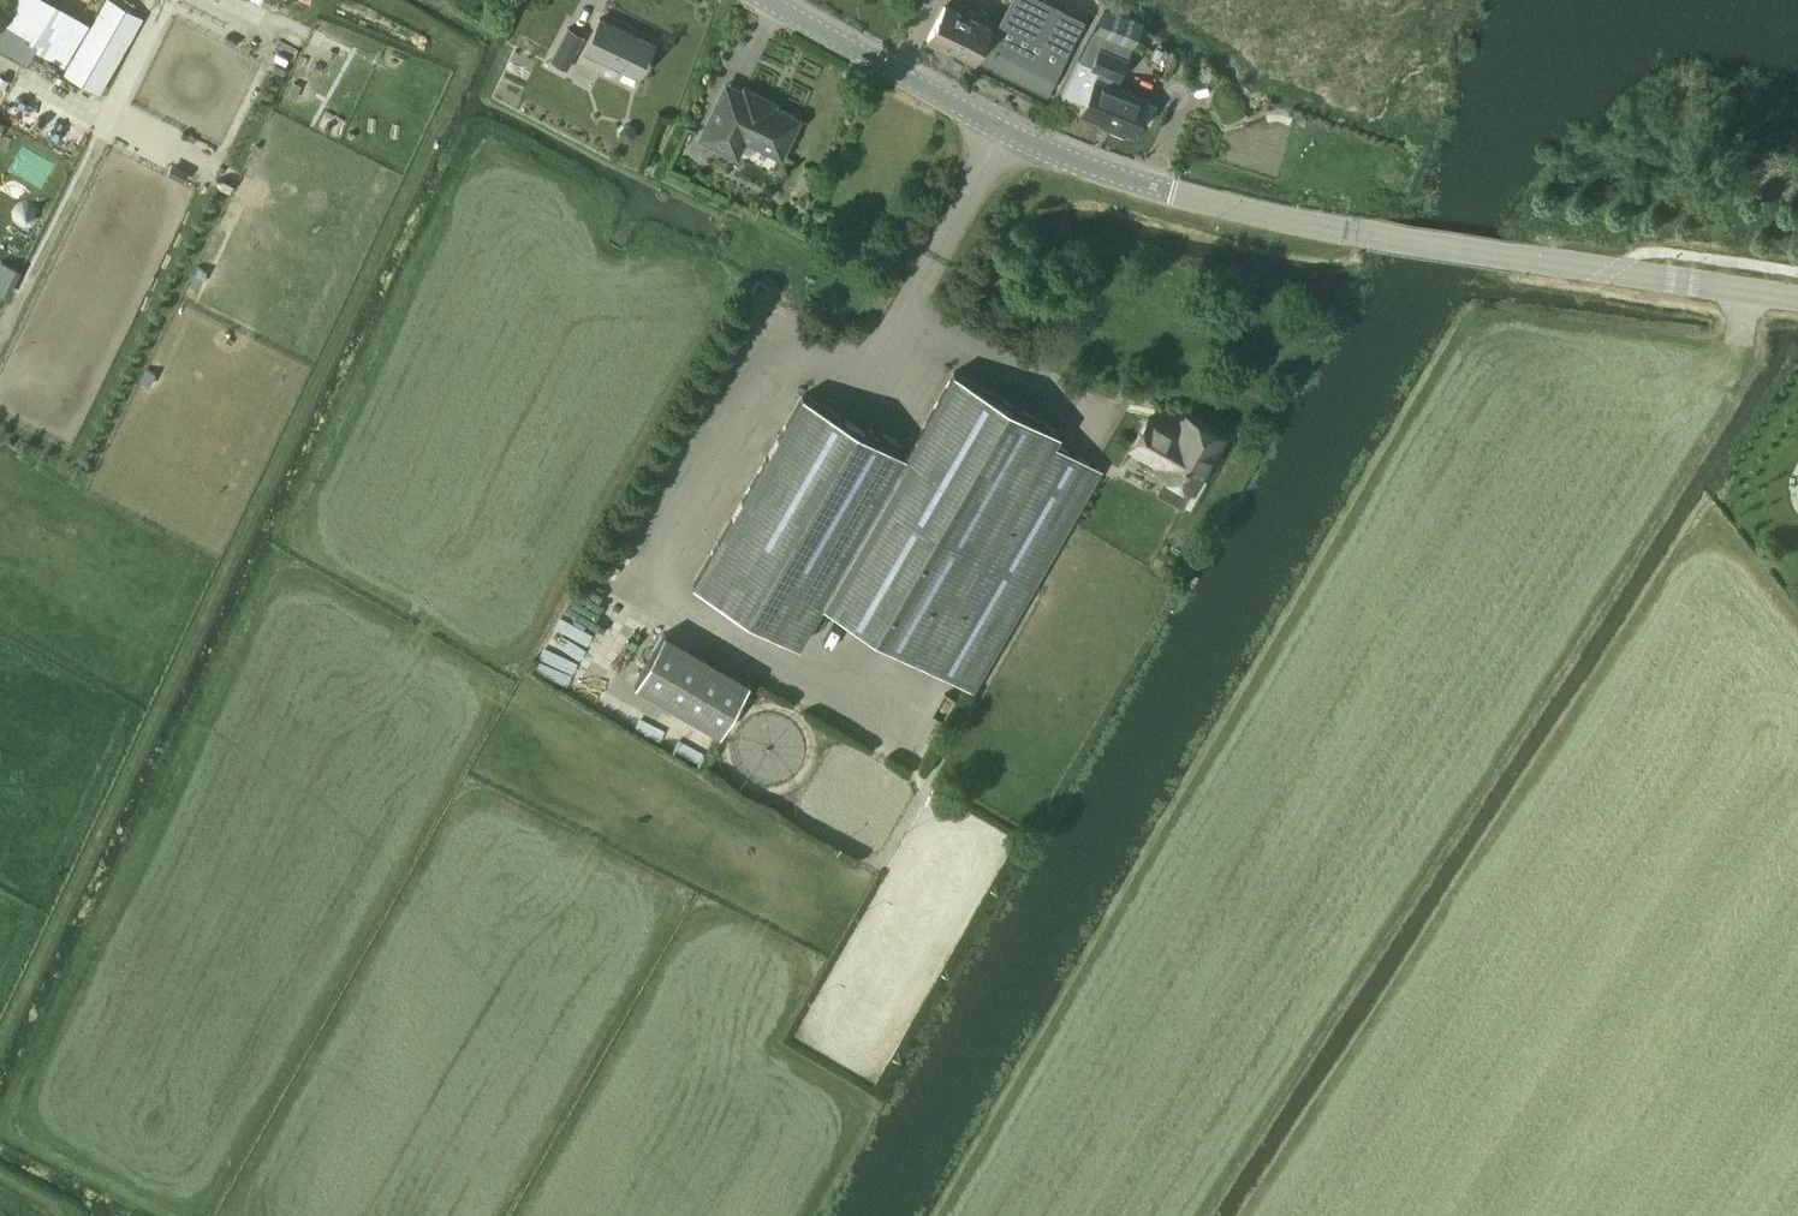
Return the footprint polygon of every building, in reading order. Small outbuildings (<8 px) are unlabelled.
[(0,22),(0,51),(26,66),(35,49),(62,65),(87,21),(50,0),(12,0),(0,22)] [(100,92),(143,17),(112,0),(104,0),(63,71),(100,92)] [(1084,22),(1041,0),(1012,0),(979,63),(1045,97),(1084,22)] [(944,3),(927,38),(941,45),(942,42),(974,58),(989,26),(944,3)] [(1079,58),(1061,94),(1083,103),(1080,112),(1113,125),(1112,128),(1124,133),(1125,130),(1134,134),(1140,117),(1148,121),(1155,104),(1147,100),(1148,98),(1114,84),(1118,75),(1120,76),(1127,58),(1144,19),(1106,4),(1079,58)] [(638,76),(654,42),(599,17),(584,50),(638,76)] [(550,60),(567,69),(584,35),(568,26),(550,60)] [(759,144),(779,154),(797,118),(793,117),(792,112),(782,108),(778,109),(762,102),(764,98),(744,88),(731,114),(714,106),(699,137),(730,152),(734,143),(751,151),(756,149),(759,144)] [(619,129),(619,136),(624,140),(631,140),(635,135),(635,128),(631,124),(624,124),(619,129)] [(756,279),(751,290),(762,296),(762,295),(767,285),(756,279)] [(1053,441),(1058,432),(953,371),(905,454),(802,394),(692,583),(797,644),(821,602),(966,686),(1094,465),(1053,441)] [(1192,488),(1221,436),(1185,416),(1176,432),(1147,416),(1130,446),(1159,462),(1156,468),(1192,488)] [(663,633),(634,683),(719,732),(748,682),(663,633)]
